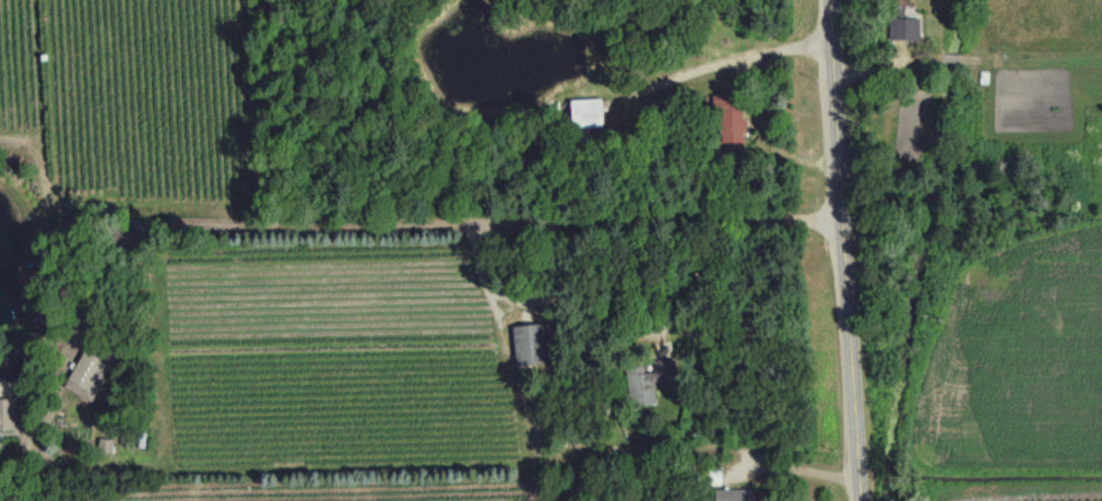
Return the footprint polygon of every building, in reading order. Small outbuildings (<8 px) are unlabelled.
[(920,39),(921,18),(893,17),(893,39),(920,39)] [(573,99),(574,126),(605,126),(605,98),(573,99)] [(730,142),(747,141),(746,119),(729,120),(730,142)] [(513,325),(515,365),(548,363),(546,324),(513,325)] [(72,376),(79,379),(73,392),(90,400),(92,395),(88,393),(90,388),(86,386),(99,357),(84,350),(72,376)] [(659,381),(658,371),(640,373),(641,383),(659,381)] [(15,400),(0,400),(0,430),(15,430),(15,400)]
